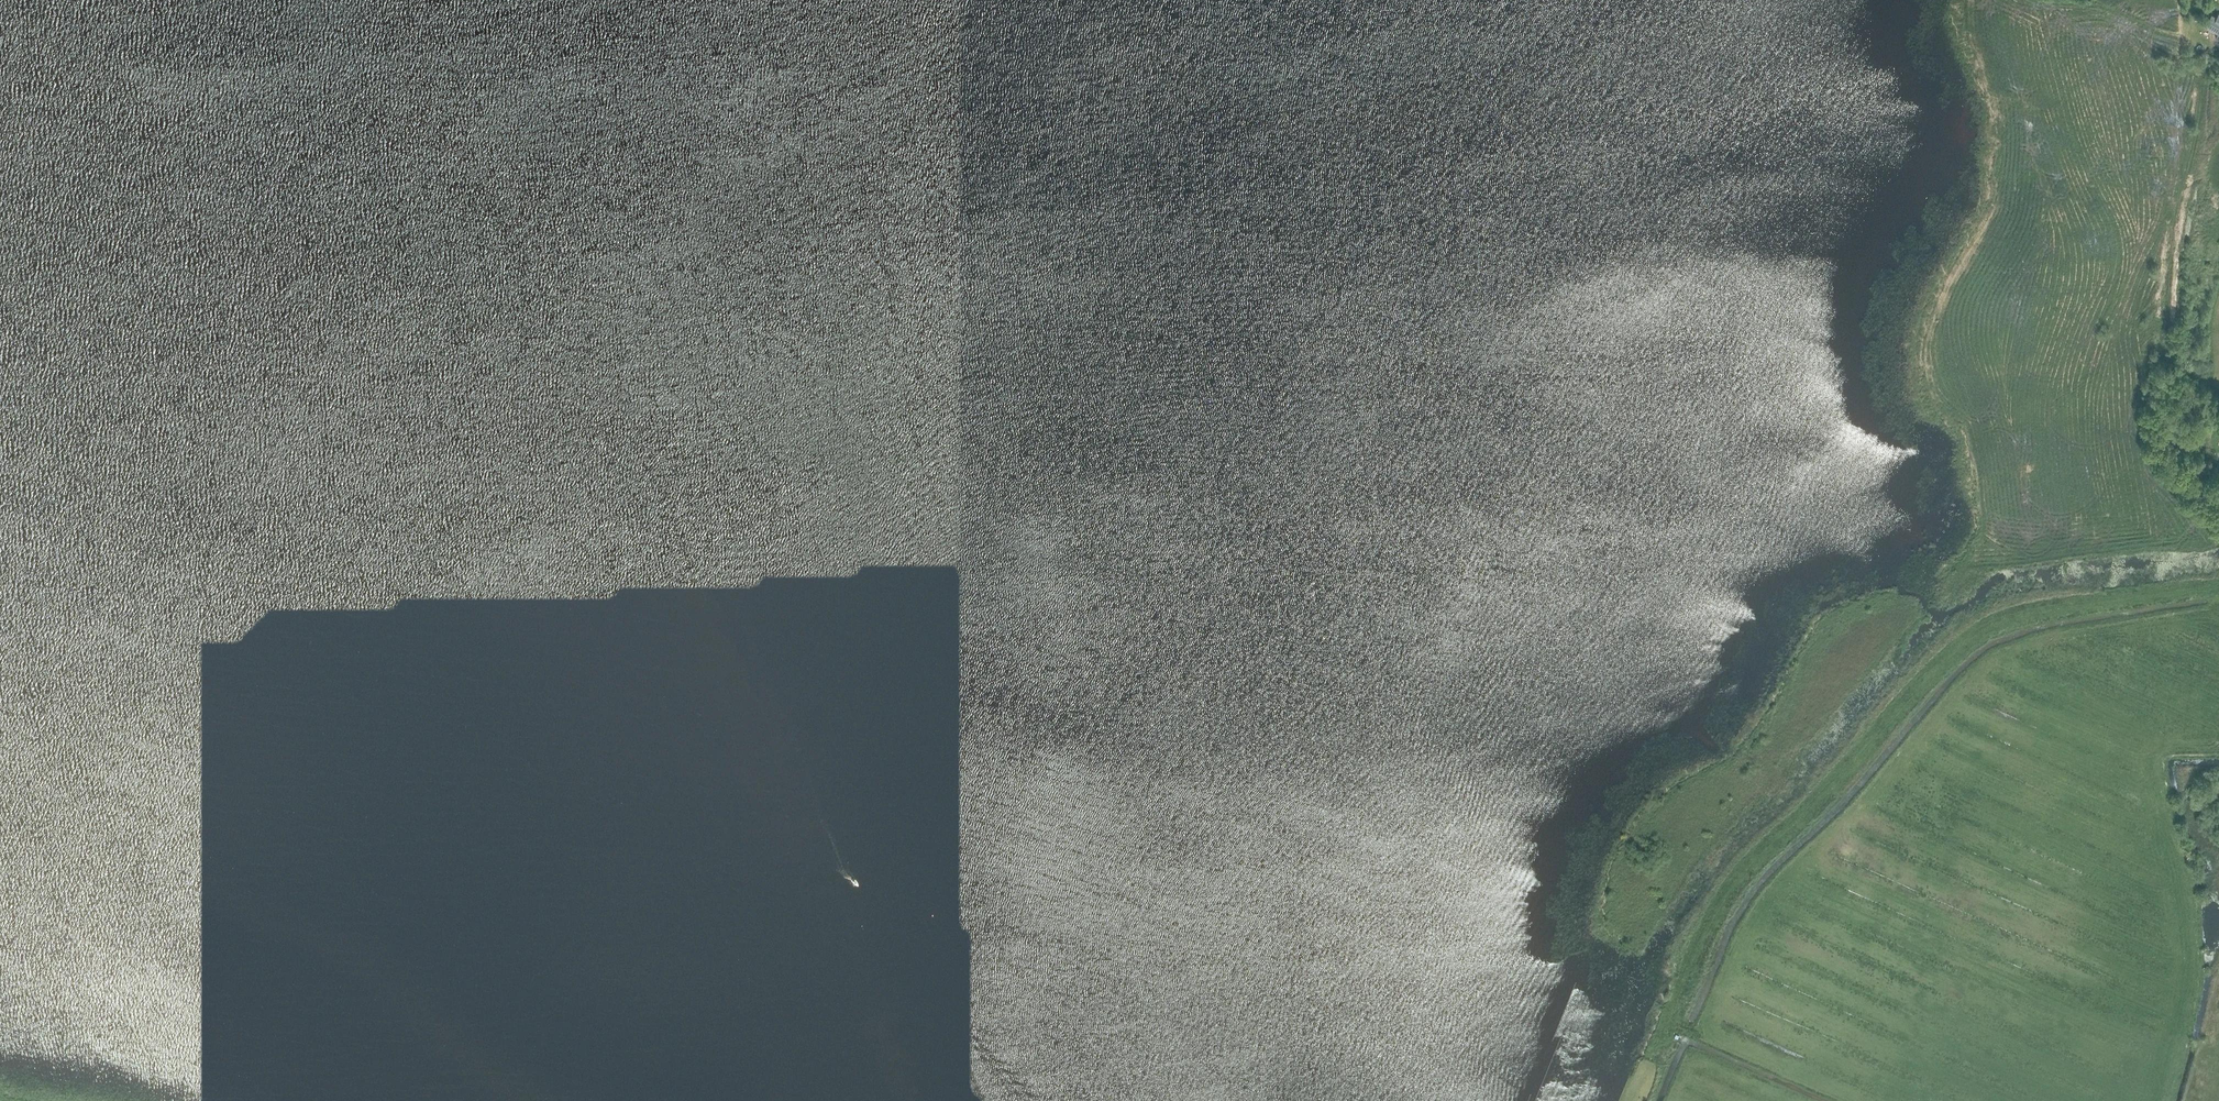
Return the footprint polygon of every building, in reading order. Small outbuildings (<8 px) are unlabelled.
[(2204,28),(2218,35),(2216,39),(2218,41),(2218,15),(2215,19),(2210,17),(2204,28)]
